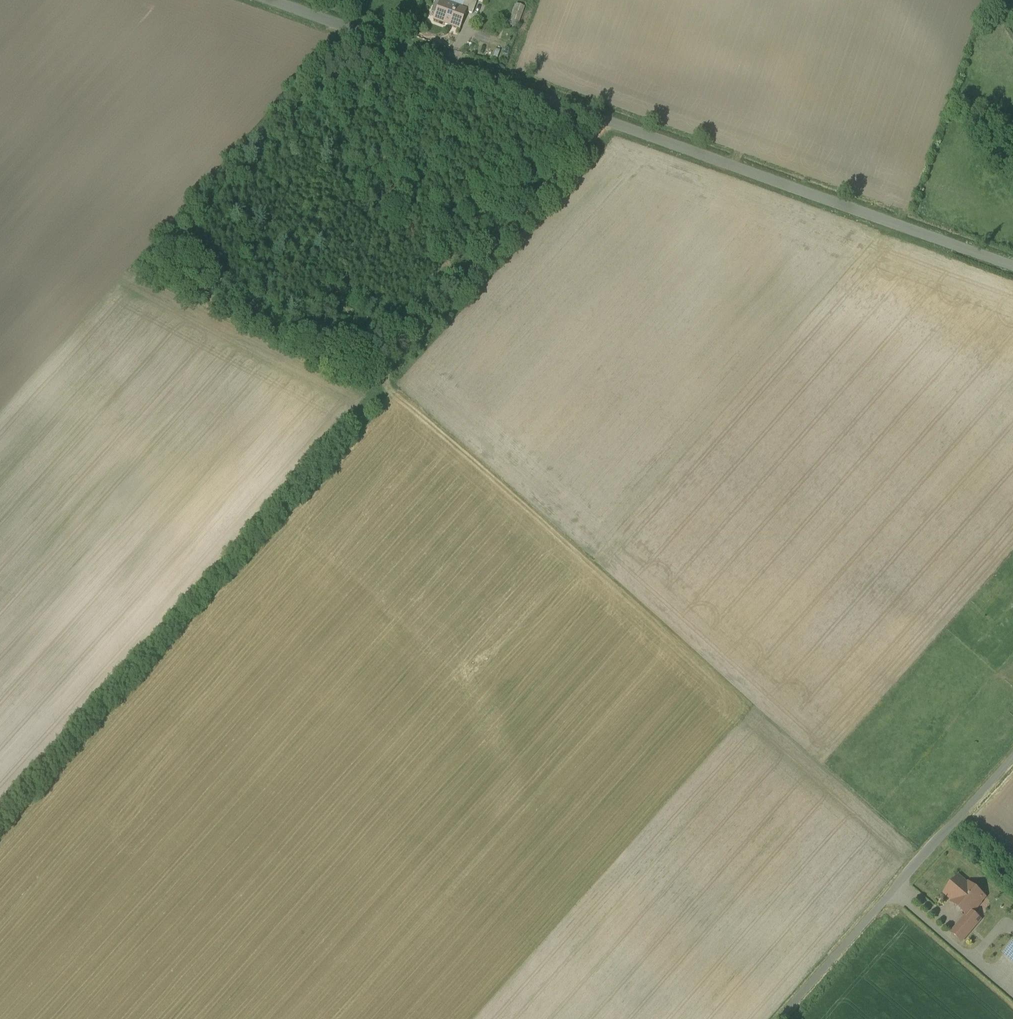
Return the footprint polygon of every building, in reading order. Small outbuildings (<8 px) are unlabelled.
[(440,1),(441,0),(440,0),(439,1),(437,0),(436,0),(433,10),(437,12),(435,19),(460,29),(466,11),(467,11),(462,9),(445,3),(440,1)] [(459,0),(446,0),(445,3),(462,9),(465,2),(459,0)] [(477,0),(466,0),(465,2),(462,9),(467,11),(466,11),(473,14),(478,0),(477,0)] [(517,4),(512,19),(519,22),(525,7),(517,4)] [(968,885),(959,877),(946,893),(955,901),(953,902),(968,915),(969,916),(972,912),(975,908),(977,908),(981,904),(981,902),(985,897),(969,883),(968,885)] [(968,915),(952,933),(962,941),(981,920),(972,912),(969,916),(968,915)] [(1002,955),(1012,964),(1012,942),(1002,955)]
